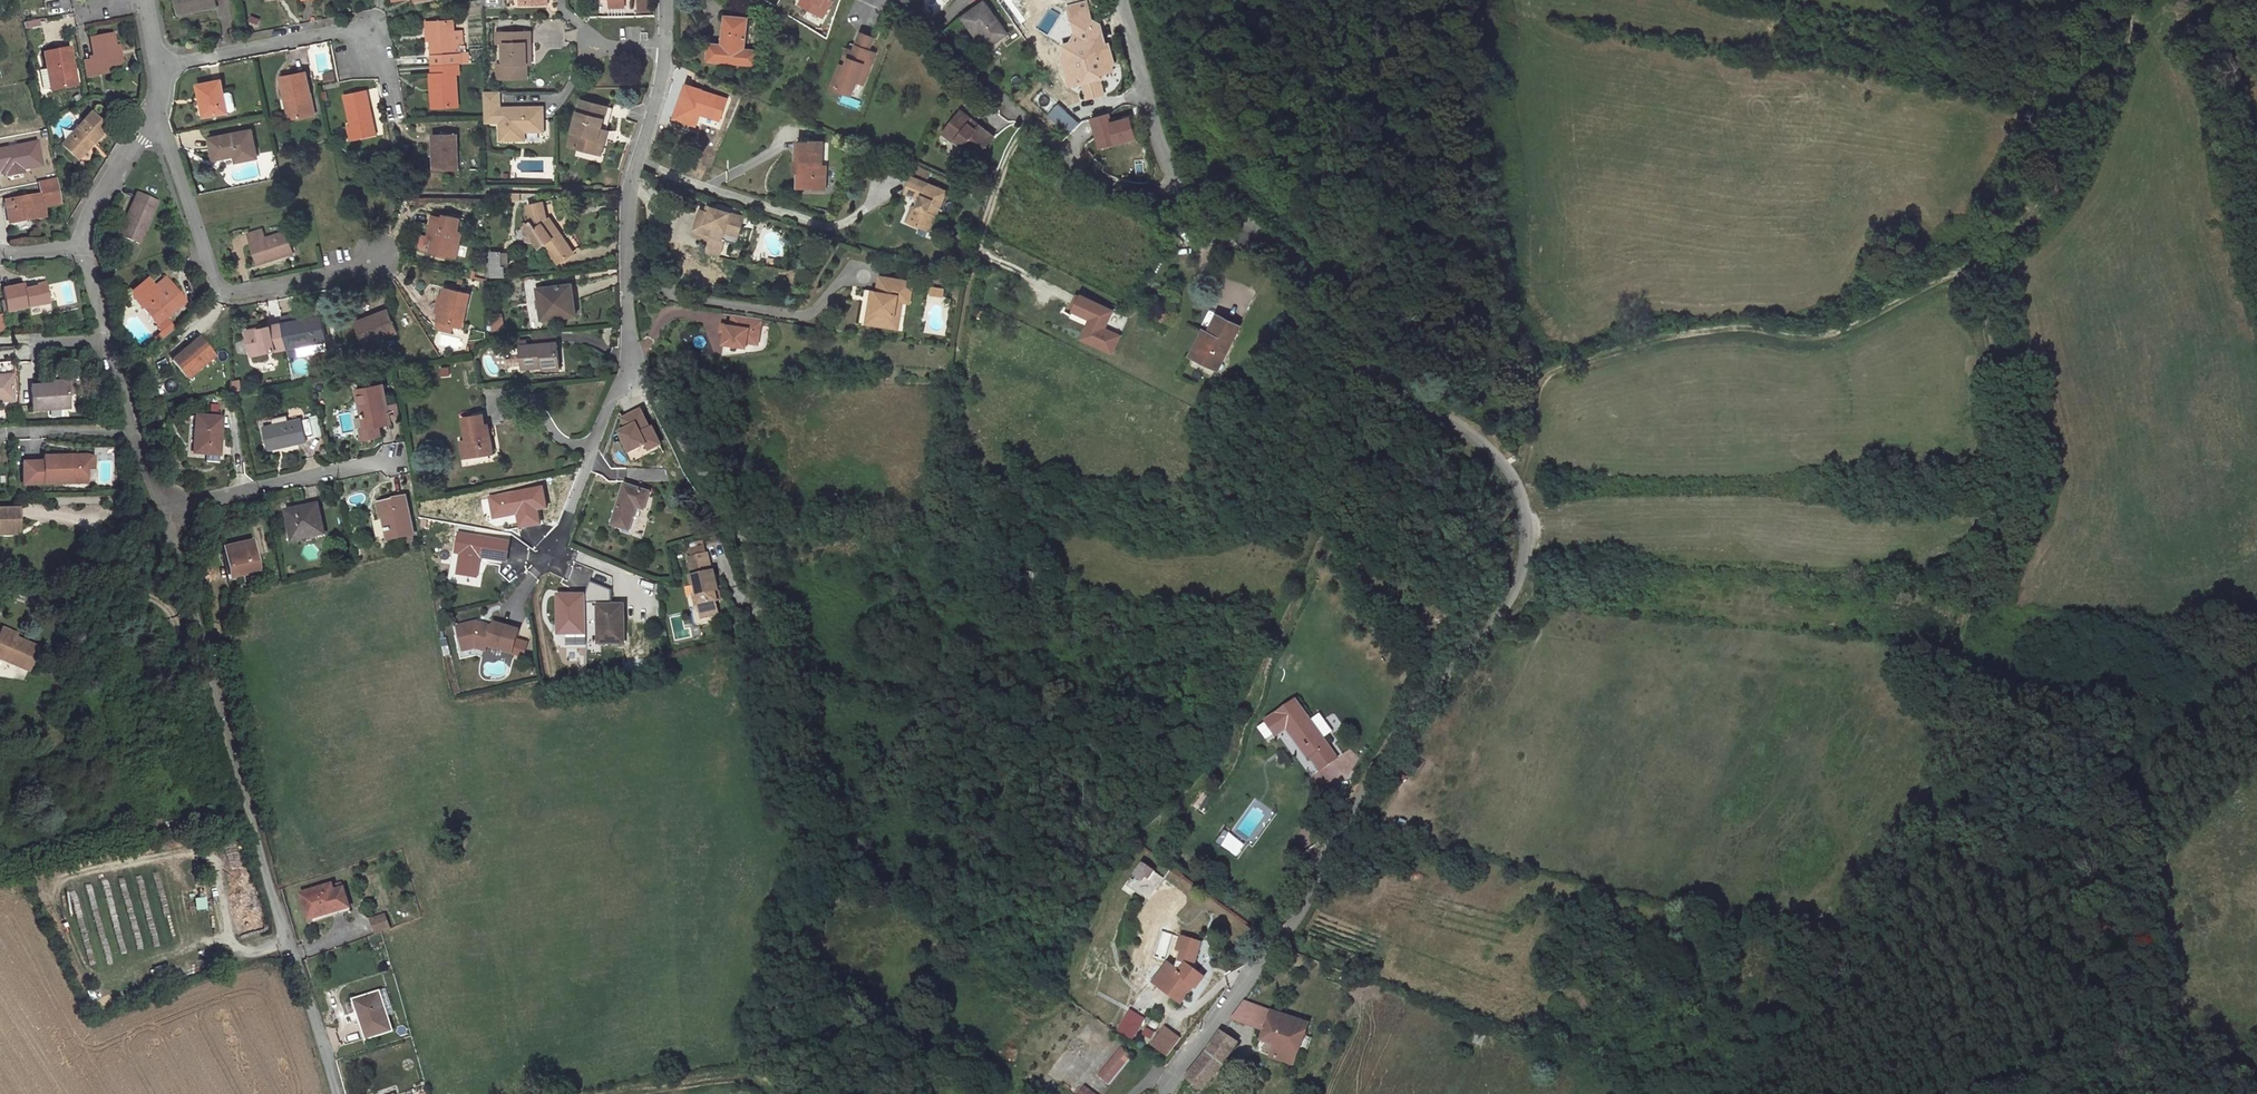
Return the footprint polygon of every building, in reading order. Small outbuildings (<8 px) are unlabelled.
[(179,18),(219,9),(218,0),(175,0),(179,18)] [(610,8),(621,8),(621,0),(610,0),(610,8)] [(650,0),(636,0),(636,10),(650,10),(650,0)] [(797,6),(819,19),(829,3),(826,1),(826,0),(800,0),(797,6)] [(1070,69),(1119,56),(1114,40),(1111,41),(1103,15),(1097,17),(1092,0),(1086,0),(1072,4),(1082,38),(1068,43),(1071,53),(1066,55),(1070,69)] [(1011,31),(983,3),(964,22),(981,38),(985,35),(997,46),(1011,31)] [(748,20),(729,18),(725,47),(713,46),(711,62),(755,67),(757,51),(745,49),(748,20)] [(39,19),(24,23),(26,30),(41,26),(39,19)] [(433,23),(433,44),(434,63),(462,64),(470,64),(469,53),(461,53),(461,54),(458,54),(456,23),(433,23)] [(862,34),(858,46),(851,44),(834,89),(852,96),(856,83),(859,76),(866,79),(876,54),(869,51),(874,39),(862,34)] [(85,64),(88,80),(100,77),(122,73),(120,64),(116,48),(114,36),(91,40),(95,56),(96,61),(89,63),(85,64)] [(526,48),(531,47),(531,36),(497,37),(497,47),(504,47),(505,66),(498,66),(499,81),(527,79),(527,70),(526,48)] [(122,47),(116,48),(120,64),(126,63),(122,47)] [(69,51),(43,57),(51,93),(74,88),(70,73),(74,72),(69,51)] [(1120,61),(1119,56),(1070,69),(1074,84),(1087,80),(1092,96),(1111,91),(1107,79),(1113,77),(1111,70),(1119,68),(1117,62),(1120,61)] [(433,75),(433,90),(438,90),(437,107),(458,107),(457,75),(462,74),(462,64),(434,63),(435,74),(433,75)] [(283,79),(287,99),(292,98),(296,121),(317,117),(308,74),(283,79)] [(859,76),(856,83),(863,86),(866,79),(859,76)] [(199,86),(201,100),(205,100),(209,119),(230,116),(237,114),(238,113),(235,95),(233,94),(226,95),(223,82),(199,86)] [(693,131),(699,116),(718,124),(729,100),(689,82),(672,122),(693,131)] [(822,88),(821,97),(838,100),(840,92),(822,88)] [(348,97),(355,127),(358,141),(380,137),(371,92),(348,97)] [(517,133),(524,132),(525,132),(544,132),(543,108),(501,109),(501,93),(485,93),(486,116),(493,116),(492,123),(501,123),(501,141),(517,141),(517,133)] [(291,122),(296,121),(292,98),(287,99),(291,122)] [(599,104),(581,100),(569,145),(594,151),(600,128),(594,126),(599,104)] [(1061,104),(1050,115),(1069,134),(1080,123),(1061,104)] [(1122,132),(1116,110),(1097,115),(1103,137),(1122,132)] [(994,137),(960,111),(943,133),(955,142),(957,140),(966,147),(967,144),(980,155),(994,137)] [(92,143),(95,147),(109,131),(92,116),(63,148),(76,160),(92,143)] [(254,133),(213,141),(216,162),(237,158),(239,165),(260,161),(254,133)] [(462,135),(438,135),(438,171),(462,170),(462,135)] [(822,143),(797,141),(795,173),(799,173),(798,188),(824,189),(826,167),(821,166),(822,143)] [(80,164),(95,147),(92,143),(76,160),(80,164)] [(907,193),(918,197),(923,199),(917,214),(912,211),(908,221),(919,226),(921,222),(932,227),(947,191),(914,177),(907,193)] [(45,208),(61,205),(56,180),(40,183),(42,196),(6,203),(10,224),(46,217),(45,208)] [(139,194),(127,223),(122,237),(142,245),(159,203),(139,194)] [(923,199),(918,197),(912,211),(917,214),(923,199)] [(554,200),(544,203),(547,220),(551,218),(574,252),(581,247),(558,216),(554,200)] [(547,220),(544,203),(527,206),(531,222),(524,227),(539,247),(546,243),(560,263),(574,252),(551,218),(547,220)] [(711,208),(710,214),(706,212),(701,211),(694,231),(712,236),(707,254),(719,257),(722,245),(720,245),(724,233),(737,237),(743,219),(711,208)] [(448,218),(438,216),(432,237),(432,238),(437,240),(434,251),(459,257),(466,231),(460,230),(464,218),(449,214),(448,218)] [(117,235),(122,237),(127,223),(123,221),(117,235)] [(931,231),(932,227),(921,222),(919,226),(931,231)] [(266,231),(250,235),(259,266),(297,254),(290,233),(268,239),(266,231)] [(432,238),(432,237),(425,235),(422,245),(423,248),(434,251),(437,240),(432,238)] [(502,268),(502,254),(493,254),(494,278),(506,278),(506,268),(502,268)] [(872,294),(866,325),(895,330),(901,296),(912,298),(915,284),(884,279),(881,295),(872,294)] [(156,341),(161,346),(178,331),(168,319),(187,303),(167,280),(155,291),(147,283),(131,296),(159,328),(158,329),(163,335),(156,341)] [(29,285),(5,289),(8,312),(51,307),(48,286),(31,287),(29,285)] [(931,296),(944,298),(946,288),(932,286),(931,296)] [(572,303),(570,287),(540,290),(544,320),(577,317),(576,304),(572,303)] [(474,296),(447,289),(439,323),(466,330),(474,296)] [(1115,310),(1078,295),(1071,312),(1088,320),(1079,341),(1112,355),(1121,336),(1106,330),(1115,310)] [(901,296),(895,330),(900,331),(905,302),(911,303),(912,298),(901,296)] [(400,334),(391,311),(358,325),(368,347),(400,334)] [(324,319),(285,327),(290,351),(329,343),(324,319)] [(504,330),(504,319),(488,319),(488,330),(504,330)] [(761,325),(733,320),(732,328),(727,327),(724,345),(746,349),(747,343),(757,344),(761,325)] [(1222,320),(1214,340),(1203,367),(1220,374),(1224,365),(1229,366),(1244,330),(1222,320)] [(290,351),(285,327),(251,334),(255,357),(290,351)] [(560,337),(537,338),(538,348),(524,349),(526,371),(546,369),(546,372),(563,371),(560,337)] [(1196,365),(1203,367),(1214,340),(1208,337),(1196,365)] [(218,358),(202,340),(176,363),(191,381),(218,358)] [(519,357),(508,357),(508,369),(519,369),(519,357)] [(1225,376),(1229,366),(1224,365),(1220,374),(1225,376)] [(442,377),(451,376),(450,367),(441,368),(442,377)] [(0,379),(0,401),(14,400),(12,378),(0,379)] [(62,380),(29,386),(32,408),(66,403),(62,380)] [(233,391),(242,391),(241,380),(232,380),(233,391)] [(400,410),(398,402),(384,404),(380,383),(358,386),(366,427),(360,429),(362,441),(377,438),(375,428),(388,425),(385,413),(400,410)] [(22,420),(21,408),(13,409),(14,420),(22,420)] [(620,418),(626,428),(621,431),(631,450),(644,443),(647,448),(658,442),(649,425),(647,426),(638,409),(620,418)] [(482,415),(462,419),(469,459),(493,455),(488,428),(484,429),(482,415)] [(218,417),(197,416),(196,454),(217,454),(218,417)] [(302,420),(264,426),(268,449),(306,442),(302,420)] [(114,487),(114,449),(96,449),(96,487),(114,487)] [(93,452),(86,451),(74,451),(74,455),(71,455),(71,452),(43,453),(43,458),(23,460),(24,482),(88,478),(86,461),(93,461),(93,452)] [(645,510),(651,492),(627,484),(613,525),(630,531),(638,507),(645,510)] [(407,495),(379,501),(386,537),(415,530),(407,495)] [(321,502),(287,507),(289,520),(294,519),(297,537),(326,532),(321,502)] [(21,530),(20,507),(0,508),(0,531),(21,530)] [(510,547),(458,534),(452,555),(459,557),(454,575),(475,580),(480,562),(504,567),(510,547)] [(250,538),(221,545),(229,576),(257,569),(250,538)] [(692,557),(708,554),(705,541),(699,542),(700,547),(691,549),(692,557)] [(713,572),(709,554),(708,554),(692,557),(690,558),(694,576),(691,577),(693,584),(696,587),(698,595),(695,595),(697,605),(699,605),(702,618),(719,615),(716,601),(718,601),(716,592),(719,591),(715,572),(713,572)] [(599,607),(614,607),(614,592),(593,583),(587,596),(587,633),(560,634),(557,633),(557,648),(587,648),(587,656),(599,655),(599,645),(599,607)] [(587,633),(587,596),(560,597),(560,634),(587,633)] [(599,607),(599,645),(626,645),(625,607),(614,607),(599,607)] [(517,640),(520,631),(495,623),(493,627),(477,622),(458,627),(462,646),(476,642),(478,642),(476,648),(486,651),(488,646),(513,654),(517,640)] [(1,652),(30,667),(42,643),(20,634),(20,629),(9,623),(3,631),(3,640),(0,641),(0,652),(1,652)] [(517,640),(513,654),(525,657),(529,644),(517,640)] [(476,642),(462,646),(463,651),(476,648),(478,642),(476,642)] [(640,674),(663,670),(662,661),(639,665),(640,674)] [(1323,768),(1340,756),(1300,697),(1268,717),(1278,733),(1290,725),(1308,754),(1312,752),(1323,768)] [(1227,849),(1235,838),(1225,830),(1217,841),(1227,849)] [(1143,863),(1128,886),(1149,900),(1136,920),(1154,932),(1167,912),(1183,889),(1143,863)] [(336,884),(301,895),(309,919),(344,907),(336,884)] [(375,934),(391,929),(387,914),(370,918),(375,934)] [(1201,943),(1181,937),(1172,968),(1165,965),(1148,986),(1175,1005),(1187,989),(1191,992),(1200,980),(1191,974),(1201,943)] [(381,988),(382,991),(388,1012),(397,1009),(389,985),(381,988)] [(394,1030),(388,1012),(382,991),(360,998),(372,1037),(394,1030)] [(365,1039),(372,1037),(360,998),(353,1001),(365,1039)] [(1308,1027),(1243,1002),(1230,1020),(1263,1033),(1262,1039),(1268,1042),(1277,1045),(1274,1054),(1273,1057),(1294,1065),(1304,1038),(1308,1027)] [(1133,1038),(1151,1016),(1136,1005),(1119,1026),(1133,1038)] [(1167,1030),(1155,1046),(1167,1055),(1179,1039),(1167,1030)] [(1237,1045),(1220,1034),(1213,1046),(1229,1056),(1237,1045)] [(1478,1034),(1474,1043),(1483,1046),(1486,1037),(1478,1034)] [(1312,1040),(1304,1038),(1294,1065),(1301,1067),(1312,1040)] [(1277,1045),(1268,1042),(1263,1050),(1274,1054),(1277,1045)] [(1208,1052),(1206,1055),(1221,1067),(1229,1056),(1213,1046),(1208,1052)] [(1099,1076),(1109,1084),(1130,1057),(1120,1049),(1099,1076)] [(1221,1067),(1206,1055),(1187,1079),(1203,1091),(1221,1067)]
